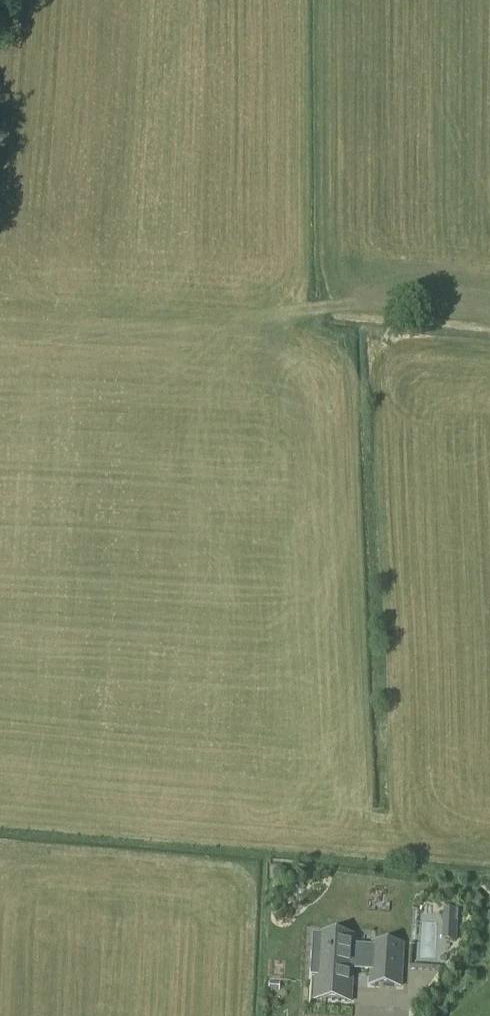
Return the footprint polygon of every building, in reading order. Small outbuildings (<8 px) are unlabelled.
[(313,951),(312,976),(316,976),(314,1000),(351,1003),(353,968),(361,969),(361,971),(371,971),(370,986),(401,987),(403,946),(372,944),(372,948),(354,947),(355,937),(322,935),(321,952),(313,951)]
